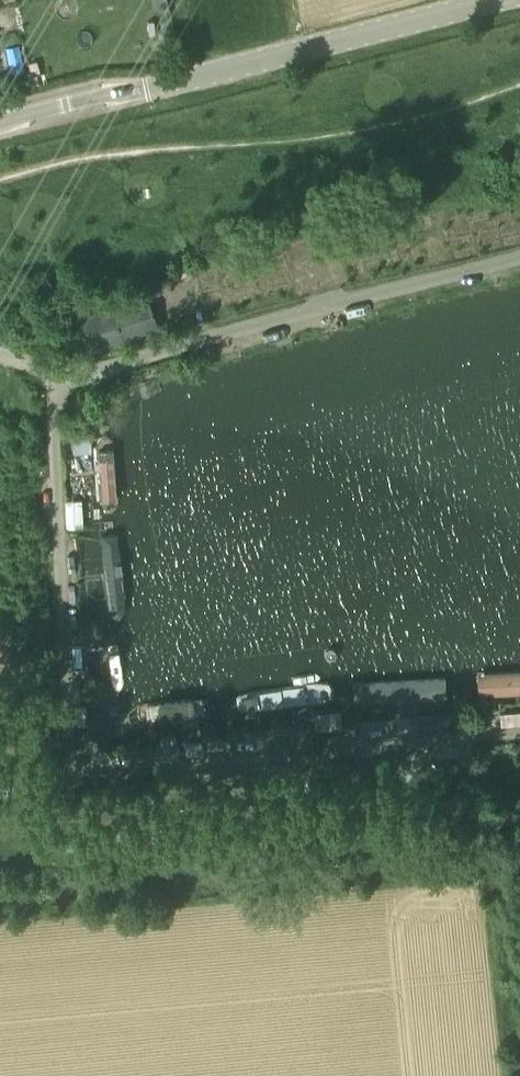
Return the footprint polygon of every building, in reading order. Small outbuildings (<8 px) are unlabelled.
[(29,64),(31,74),(40,72),(38,62),(29,64)] [(158,330),(145,287),(110,298),(112,306),(77,317),(88,353),(158,330)] [(90,427),(76,428),(75,428),(74,428),(75,452),(76,452),(77,452),(91,451),(90,427)] [(96,459),(100,514),(122,512),(116,437),(99,439),(96,459)] [(121,532),(101,534),(110,621),(129,619),(121,532)] [(130,628),(114,630),(121,708),(137,707),(130,628)] [(473,694),(519,691),(519,671),(472,674),(473,694)] [(352,684),(354,702),(456,694),(455,675),(352,684)] [(236,693),(238,713),(338,701),(336,682),(236,693)] [(141,707),(142,722),(207,715),(205,700),(141,707)] [(463,725),(463,723),(463,714),(462,712),(417,716),(417,719),(418,728),(418,729),(418,732),(464,729),(463,725)] [(500,725),(513,725),(519,724),(519,712),(500,714),(500,720),(500,721),(500,725)] [(295,741),(295,745),(338,740),(338,737),(338,735),(337,728),(310,731),(310,729),(310,726),(294,728),(293,728),(293,731),(294,739),(295,741)] [(175,736),(175,735),(160,737),(161,745),(176,742),(175,736)] [(137,761),(138,764),(178,757),(176,742),(161,745),(135,749),(136,753),(137,761)] [(126,845),(137,844),(137,836),(125,837),(126,845)] [(84,854),(109,860),(111,849),(86,843),(84,854)] [(519,859),(519,844),(510,853),(517,861),(519,859)]
